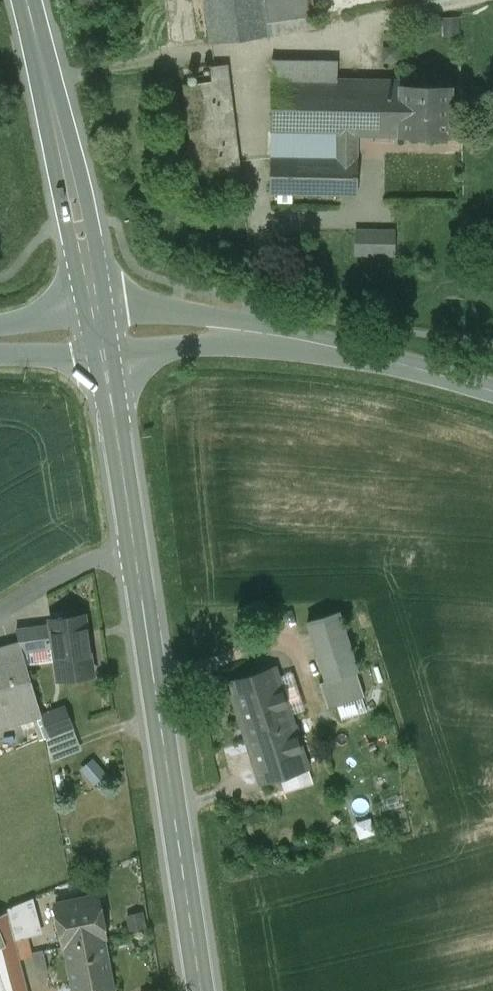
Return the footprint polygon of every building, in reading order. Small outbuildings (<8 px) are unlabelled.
[(211,41),(268,34),(264,0),(206,0),(211,41)] [(268,34),(317,29),(314,0),(264,0),(268,34)] [(462,16),(443,15),(442,32),(461,33),(462,16)] [(339,59),(274,59),(274,79),(338,80),(339,59)] [(212,80),(184,84),(197,186),(243,181),(229,64),(211,66),(212,80)] [(338,80),(274,79),(273,131),(336,132),(358,133),(401,133),(402,84),(405,84),(405,81),(338,80)] [(405,84),(402,84),(401,133),(451,134),(452,85),(405,84)] [(336,132),(273,131),(272,155),(336,156),(336,132)] [(358,133),(336,132),(336,156),(272,155),(271,192),(357,194),(358,133)] [(394,231),(357,231),(356,253),(394,254),(394,231)] [(85,617),(51,622),(51,625),(55,648),(57,661),(90,656),(85,617)] [(350,622),(317,632),(340,711),(373,702),(350,622)] [(51,625),(16,630),(21,645),(23,652),(55,648),(51,625)] [(0,651),(0,728),(26,721),(18,691),(33,687),(23,652),(21,645),(0,651)] [(90,656),(57,661),(59,679),(93,675),(90,656)] [(307,766),(275,669),(229,684),(261,782),(307,766)] [(65,707),(42,716),(50,735),(72,727),(65,707)] [(95,758),(83,769),(97,783),(109,772),(95,758)] [(361,836),(378,833),(375,817),(358,821),(361,836)] [(97,896),(55,905),(63,945),(65,945),(103,937),(105,937),(97,896)] [(131,928),(148,926),(146,911),(129,913),(131,928)] [(45,947),(36,914),(27,917),(36,949),(45,947)] [(36,949),(27,917),(10,924),(11,927),(18,954),(36,949)] [(0,931),(0,963),(19,957),(18,954),(11,927),(0,931)] [(65,945),(73,990),(114,990),(103,937),(65,945)] [(0,963),(0,990),(28,990),(19,957),(0,963)] [(53,986),(48,965),(35,968),(40,989),(53,986)]
